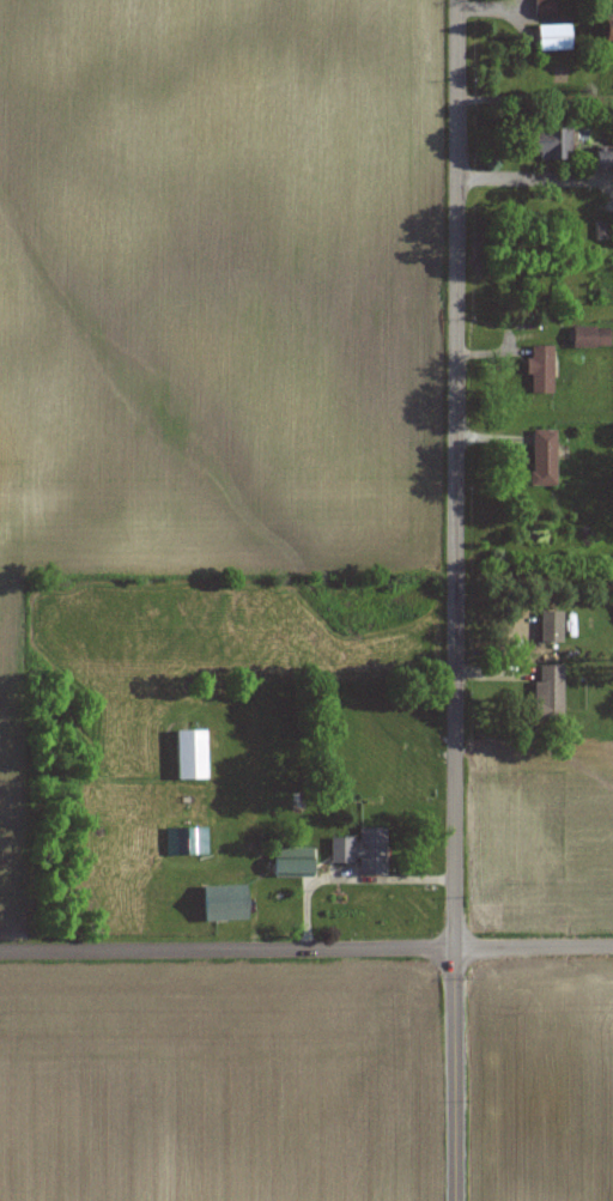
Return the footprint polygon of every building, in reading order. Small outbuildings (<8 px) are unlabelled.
[(536,16),(555,16),(555,0),(536,0),(536,16)] [(539,51),(572,51),(572,25),(539,25),(539,51)] [(572,159),(572,130),(532,130),(532,159),(572,159)] [(597,147),(597,169),(612,169),(612,147),(597,147)] [(574,328),(574,347),(610,347),(610,328),(574,328)] [(554,347),(530,347),(530,396),(554,396),(554,347)] [(558,430),(533,430),(533,486),(558,486),(558,430)] [(563,612),(543,612),(543,642),(563,642),(563,612)] [(564,665),(538,665),(538,723),(564,723),(564,665)] [(177,729),(177,779),(208,779),(208,729),(177,729)] [(208,828),(167,828),(167,854),(208,854),(208,828)] [(387,828),(360,828),(361,838),(332,838),(332,861),(361,861),(361,875),(387,875),(387,828)] [(205,886),(205,920),(248,920),(248,886),(205,886)]
